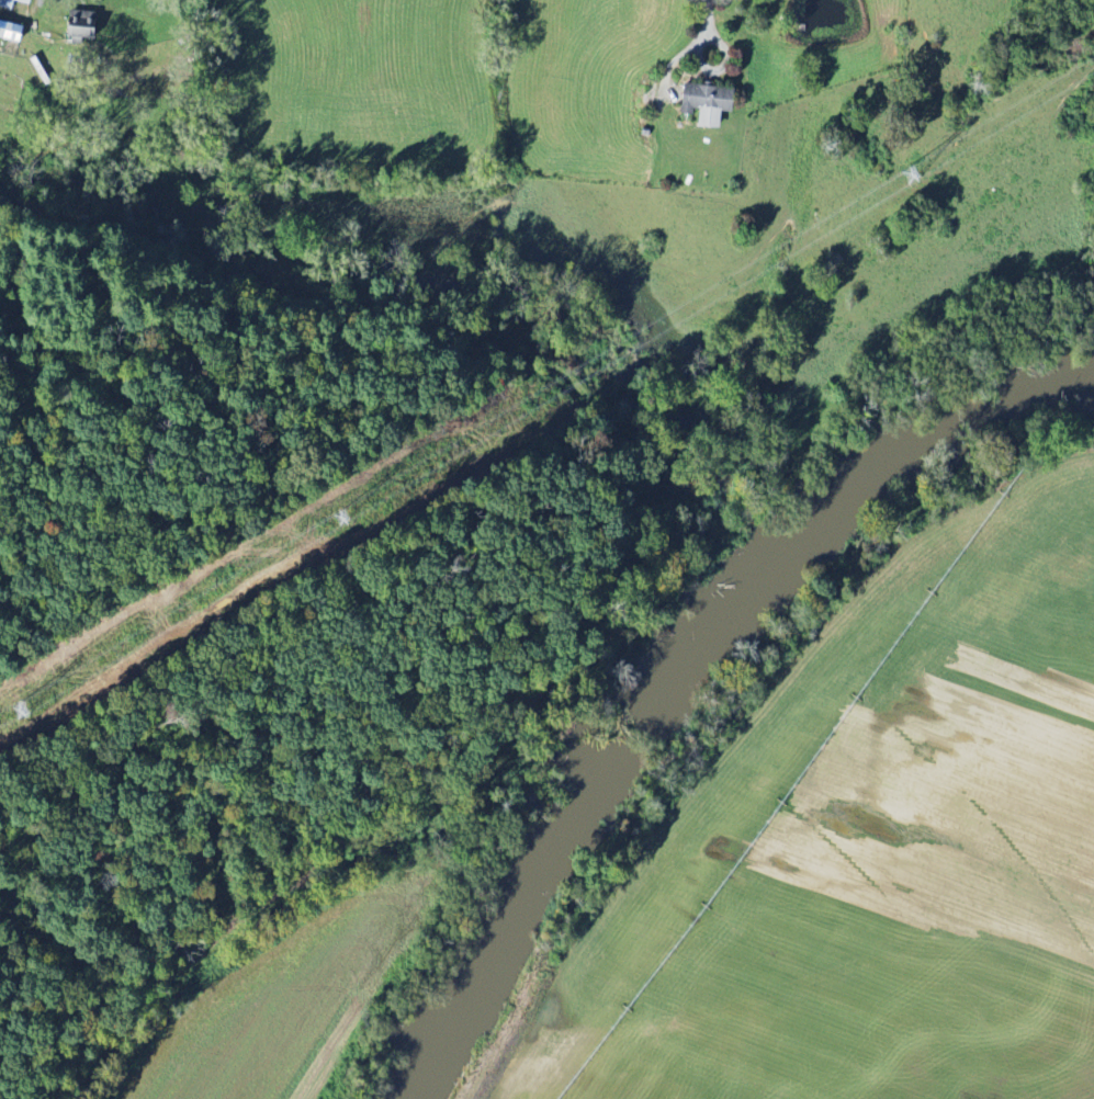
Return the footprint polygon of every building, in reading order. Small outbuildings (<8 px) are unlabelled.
[(16,1),(32,5),(33,0),(0,0),(0,7),(14,10),(16,1)] [(101,13),(70,10),(67,37),(77,38),(77,44),(86,45),(87,38),(99,39),(101,13)] [(28,27),(0,20),(0,36),(24,42),(28,27)] [(714,130),(714,114),(725,114),(726,89),(676,87),(675,116),(691,117),(690,129),(714,130)]
